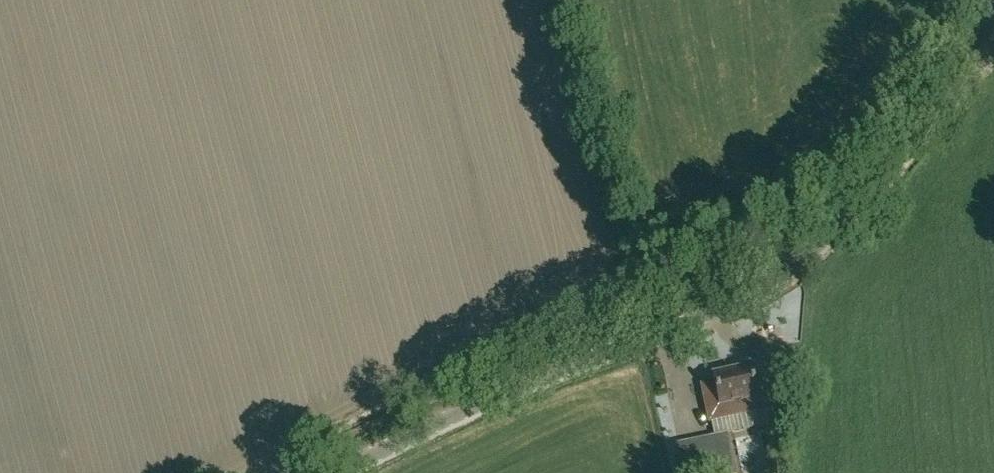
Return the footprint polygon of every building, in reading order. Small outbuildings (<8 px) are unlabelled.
[(714,377),(716,385),(704,387),(711,423),(774,408),(768,381),(756,384),(752,368),(714,377)] [(714,435),(714,436),(702,439),(709,472),(736,472),(728,432),(714,435)]
